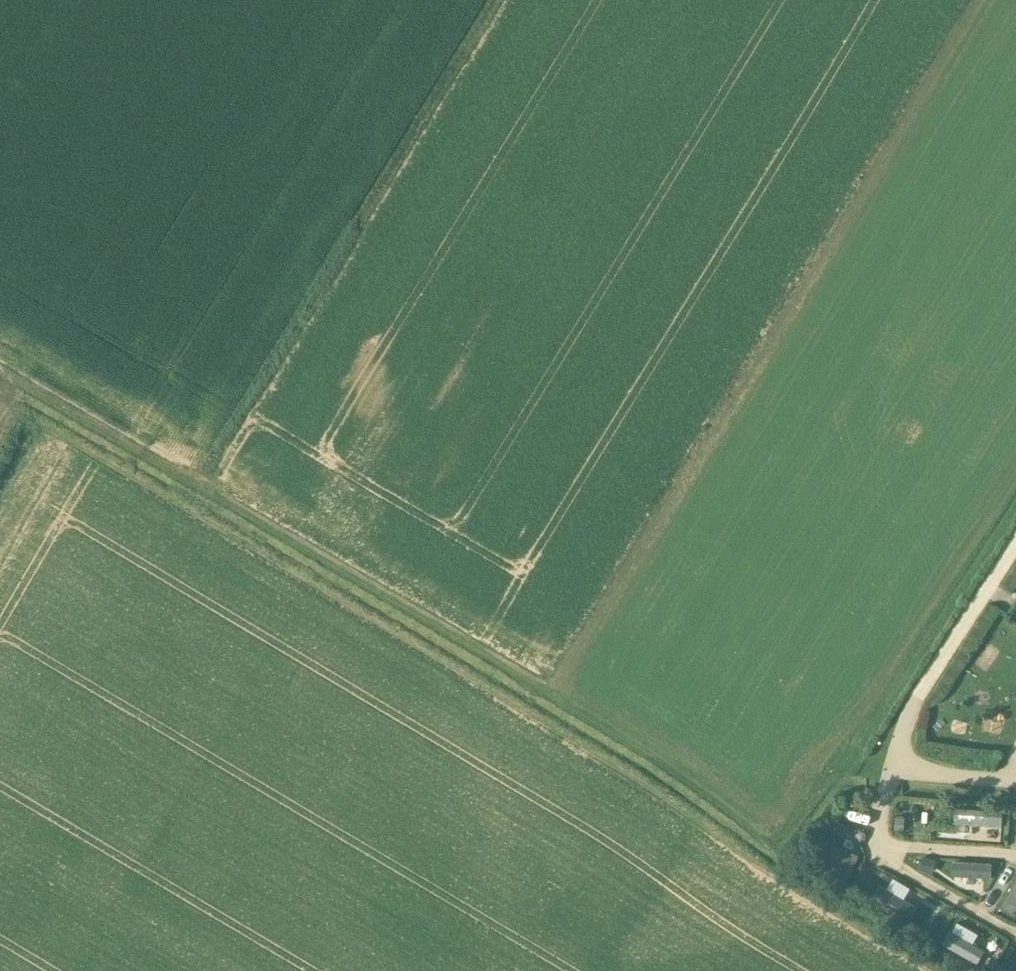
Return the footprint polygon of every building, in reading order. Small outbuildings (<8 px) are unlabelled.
[(955,809),(954,824),(1002,828),(1003,812),(955,809)] [(810,882),(825,888),(842,849),(827,842),(810,882)] [(938,860),(924,856),(919,870),(933,875),(938,860)] [(992,864),(953,862),(953,877),(992,879),(992,864)] [(1000,909),(1014,916),(1015,913),(1015,881),(1000,909)] [(878,885),(870,899),(912,923),(921,909),(878,885)] [(949,931),(941,945),(983,970),(991,956),(949,931)]
